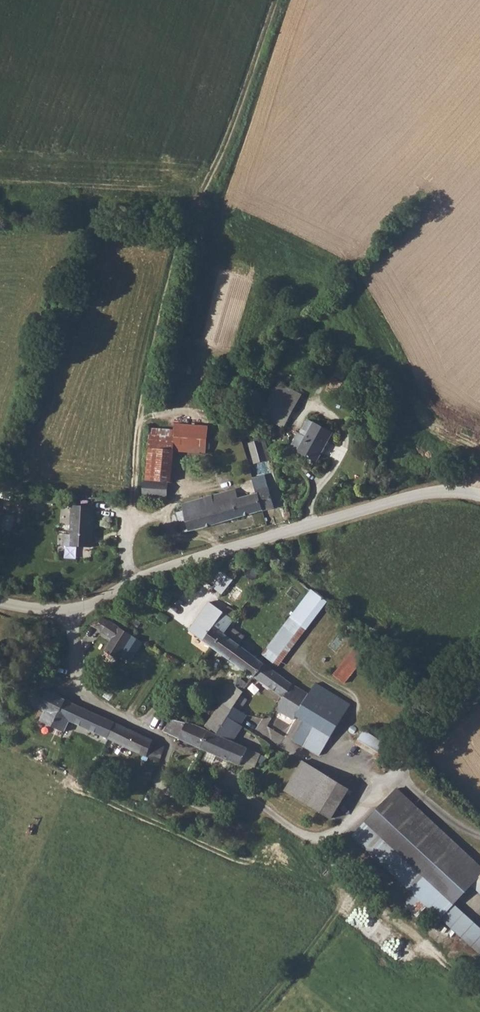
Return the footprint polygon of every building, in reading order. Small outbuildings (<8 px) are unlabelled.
[(285,427),(303,393),(280,381),(261,415),(285,427)] [(174,428),(150,426),(144,497),(170,499),(174,450),(207,453),(210,425),(175,422),(174,428)] [(299,434),(292,446),(318,461),(333,434),(316,424),(308,439),(299,434)] [(264,440),(248,443),(253,462),(269,458),(264,440)] [(267,470),(256,472),(260,487),(264,505),(275,502),(267,470)] [(238,484),(215,490),(217,498),(222,497),(227,514),(264,505),(260,487),(256,488),(257,490),(241,493),(238,484)] [(180,512),(178,512),(182,526),(227,514),(222,497),(217,498),(215,490),(182,498),(184,505),(179,506),(180,512)] [(296,501),(289,503),(292,513),(299,511),(296,501)] [(74,504),(71,545),(94,547),(96,505),(74,504)] [(182,526),(178,512),(173,513),(177,527),(182,526)] [(212,579),(220,587),(233,572),(224,565),(212,579)] [(263,657),(278,667),(327,602),(312,589),(263,657)] [(207,597),(200,606),(203,608),(210,599),(207,597)] [(200,606),(187,626),(210,641),(229,618),(233,613),(210,599),(203,608),(200,606)] [(99,628),(108,633),(115,621),(106,615),(99,628)] [(229,618),(210,641),(225,653),(237,637),(243,628),(229,618)] [(217,698),(205,718),(216,725),(220,718),(224,712),(230,703),(241,686),(250,671),(252,672),(263,657),(259,654),(259,653),(237,637),(225,653),(243,665),(233,680),(227,677),(215,695),(217,698)] [(357,645),(334,674),(346,683),(368,654),(357,645)] [(263,657),(252,672),(282,691),(275,704),(277,705),(268,720),(307,742),(319,723),(331,730),(343,710),(309,689),(307,688),(278,667),(263,657)] [(313,679),(307,688),(309,689),(316,680),(313,679)] [(316,680),(309,689),(343,710),(349,699),(316,680)] [(241,686),(230,703),(236,707),(244,696),(241,694),(245,688),(241,686)] [(62,695),(44,687),(38,702),(42,704),(37,716),(48,721),(62,695)] [(62,695),(48,721),(61,727),(66,716),(61,713),(67,697),(62,695)] [(67,697),(61,713),(66,716),(104,733),(110,717),(67,697)] [(230,703),(224,712),(234,718),(239,710),(236,707),(230,703)] [(164,711),(160,721),(173,724),(171,730),(198,742),(201,736),(205,726),(201,723),(190,718),(164,711)] [(224,712),(220,718),(228,723),(230,724),(234,718),(224,712)] [(110,717),(104,733),(120,741),(155,758),(161,742),(162,740),(127,724),(110,717)] [(201,736),(198,742),(237,759),(245,742),(222,732),(228,723),(220,718),(216,725),(205,718),(201,723),(205,726),(201,736)] [(319,723),(307,742),(319,749),(331,730),(319,723)] [(379,755),(386,742),(365,729),(357,742),(379,755)] [(259,768),(264,754),(249,748),(243,762),(259,768)] [(302,759),(284,787),(330,814),(346,786),(302,759)] [(443,917),(455,903),(474,883),(479,876),(479,863),(397,786),(353,834),(443,917)] [(455,903),(443,917),(479,951),(479,925),(455,903)]
